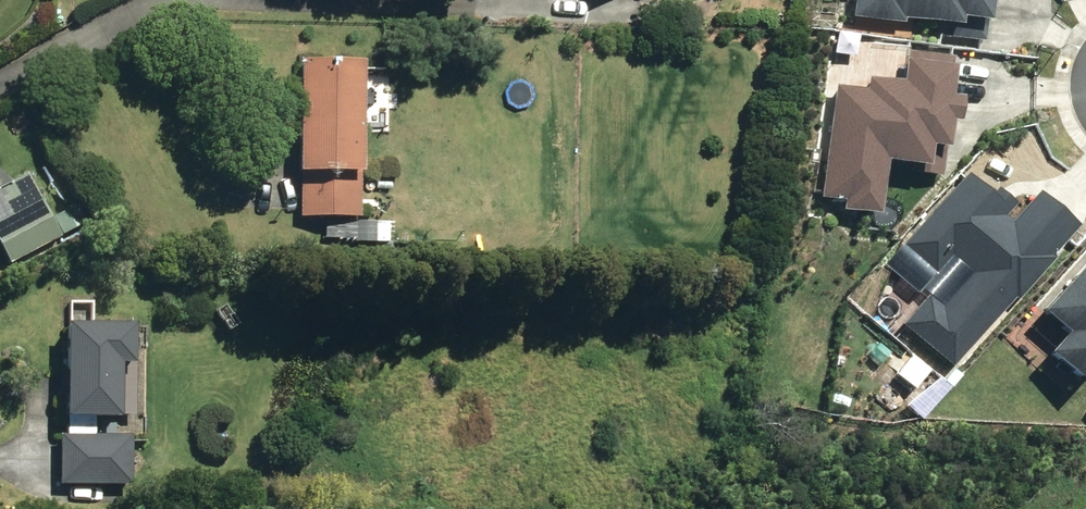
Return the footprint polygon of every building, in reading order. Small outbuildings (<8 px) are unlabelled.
[(961,30),(962,21),(989,25),(992,1),(1002,2),(1002,0),(855,0),(852,20),(903,27),(904,22),(961,30)] [(775,13),(786,26),(792,20),(782,7),(775,13)] [(885,165),(928,170),(931,150),(948,152),(951,125),(959,126),(962,102),(953,101),(958,60),(906,53),(902,85),(868,81),(867,93),(836,88),(821,201),(845,205),(844,214),(878,218),(885,165)] [(296,217),(354,217),(355,172),(352,172),(355,61),(293,59),(291,115),(282,115),(282,126),(291,126),(289,171),(297,171),(296,217)] [(12,263),(65,237),(29,172),(13,180),(0,169),(0,239),(12,263)] [(904,324),(951,367),(1051,259),(1048,257),(1076,227),(1039,194),(1012,224),(1002,215),(1008,209),(968,173),(904,244),(907,246),(890,265),(918,290),(922,286),(931,294),(904,324)] [(57,216),(67,234),(90,221),(80,203),(57,216)] [(352,242),(389,241),(389,221),(334,221),(334,239),(352,239),(352,242)] [(1043,312),(1068,334),(1054,351),(1085,379),(1085,263),(1043,312)] [(56,416),(111,416),(111,364),(123,364),(124,322),(57,322),(56,372),(53,372),(53,395),(57,395),(56,416)] [(56,485),(126,485),(127,435),(56,435),(56,485)]
